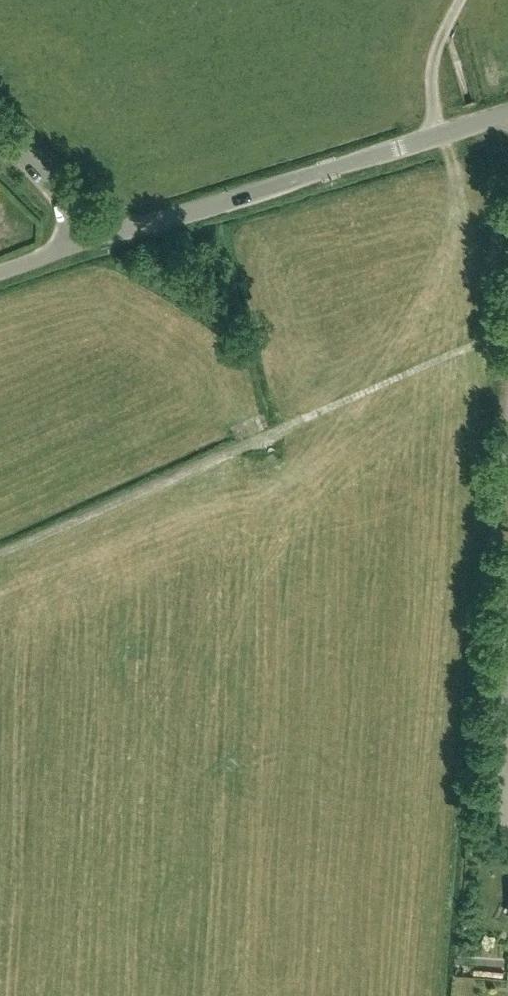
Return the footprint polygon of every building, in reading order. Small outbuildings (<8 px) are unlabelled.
[(507,955),(507,944),(491,944),(491,955),(507,955)] [(480,975),(460,973),(458,995),(478,995),(480,975)]
